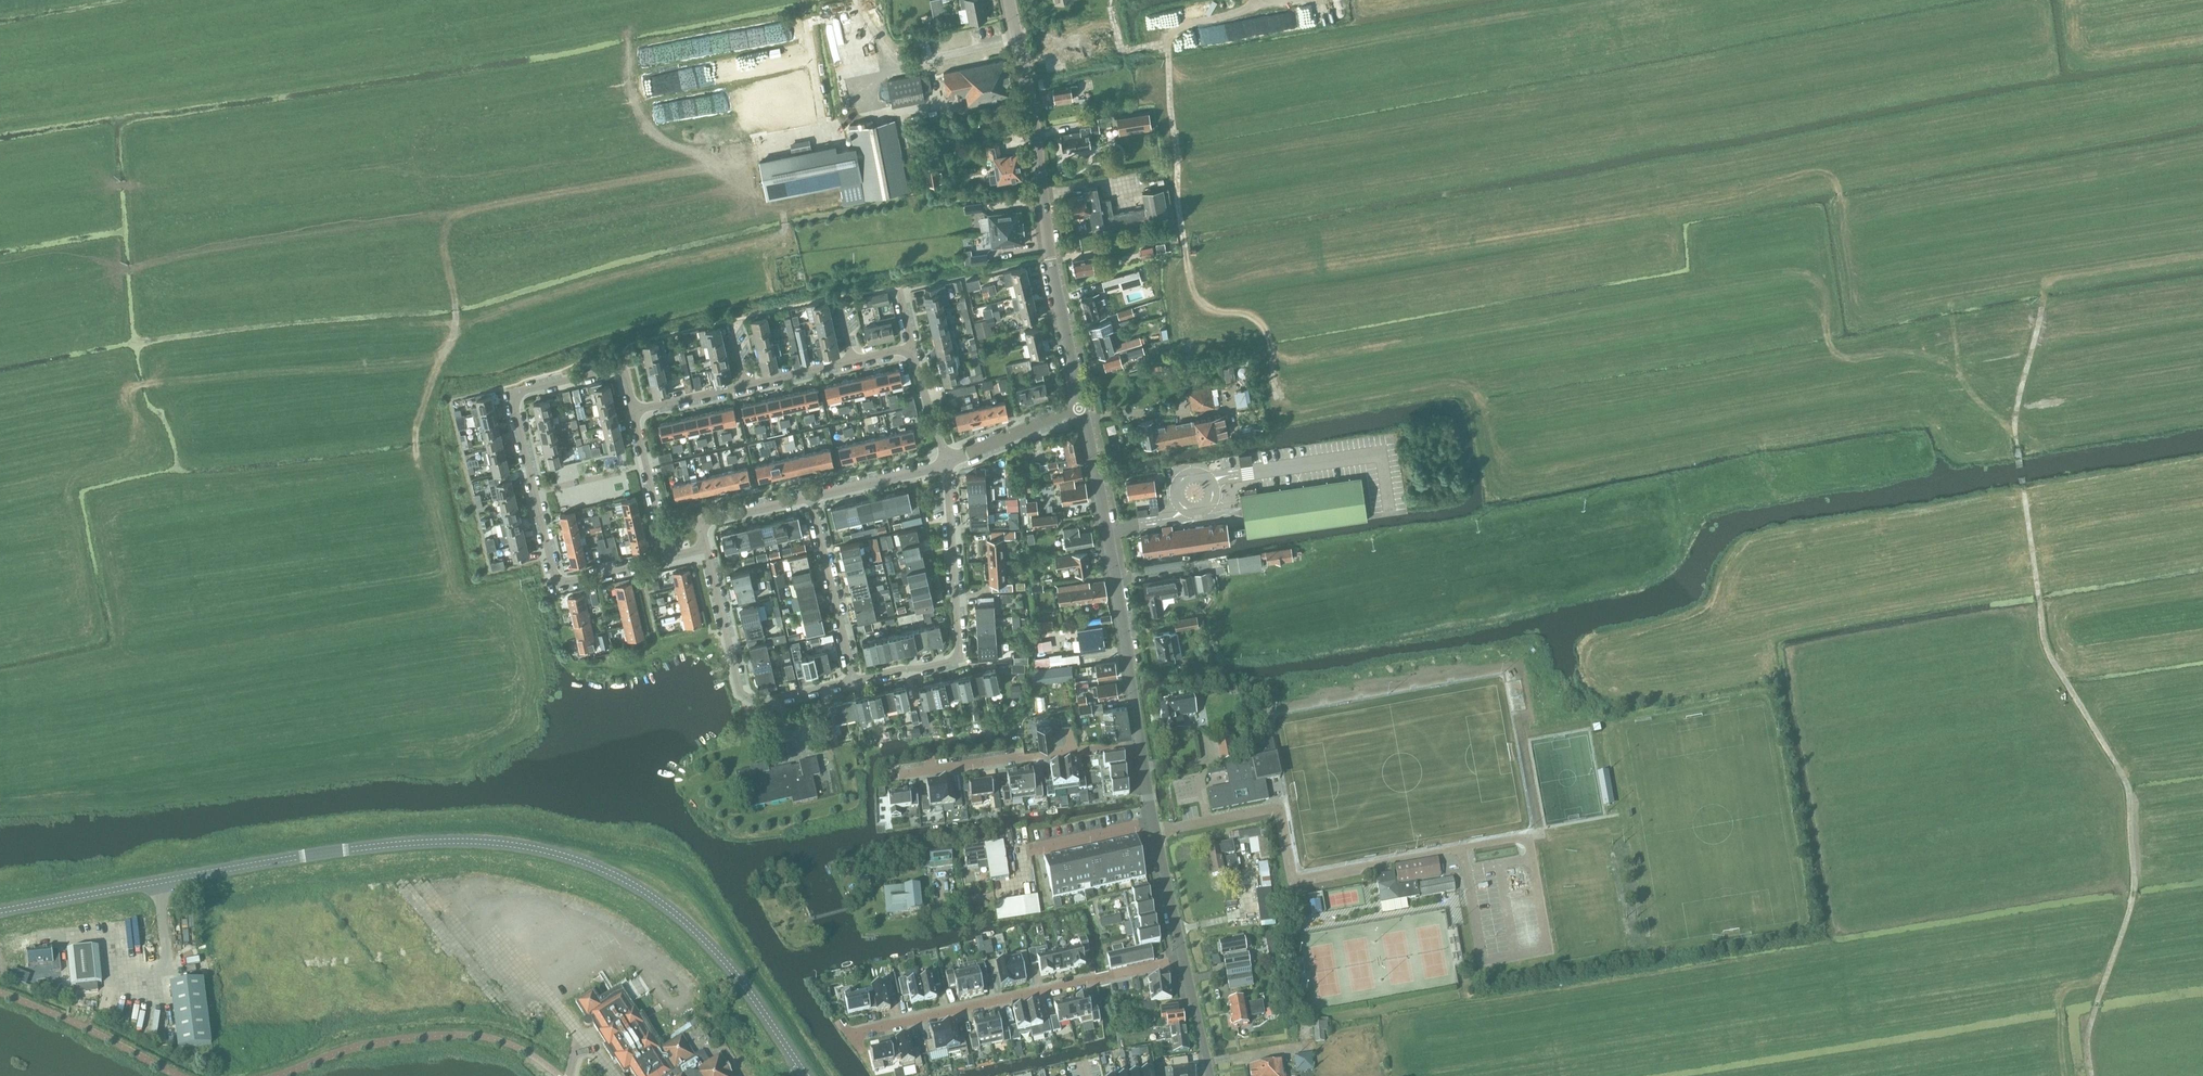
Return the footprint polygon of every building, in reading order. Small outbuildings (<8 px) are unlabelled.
[(934,26),(946,24),(942,0),(929,0),(934,26)] [(969,21),(986,18),(983,0),(960,0),(962,8),(967,7),(969,21)] [(1008,74),(1005,60),(943,72),(949,98),(966,95),(968,105),(1013,96),(1010,82),(1008,74)] [(929,75),(920,76),(919,74),(887,80),(892,106),(924,100),(923,91),(932,90),(929,75)] [(1078,81),(1080,91),(1094,89),(1092,79),(1078,81)] [(1071,87),(1053,89),(1054,94),(1053,96),(1053,99),(1055,100),(1055,102),(1072,99),(1071,91),(1078,90),(1077,84),(1070,85),(1071,87)] [(1117,119),(1119,135),(1151,130),(1149,114),(1117,119)] [(872,120),(850,124),(855,152),(864,198),(908,189),(894,120),(873,124),(872,120)] [(1060,134),(1063,150),(1078,148),(1079,149),(1083,148),(1084,147),(1090,146),(1088,133),(1099,132),(1098,124),(1080,127),(1080,131),(1072,132),(1071,132),(1069,132),(1069,133),(1060,134)] [(810,138),(791,142),(794,152),(812,147),(810,138)] [(988,157),(993,156),(996,172),(989,173),(991,181),(997,180),(997,181),(1021,177),(1017,152),(1001,155),(998,141),(985,144),(988,157)] [(835,147),(759,161),(767,199),(842,184),(837,156),(835,147)] [(855,152),(837,156),(842,184),(845,201),(864,198),(855,152)] [(927,166),(930,184),(945,181),(943,171),(938,171),(937,165),(927,166)] [(1098,194),(1097,186),(1083,189),(1084,195),(1067,198),(1071,216),(1089,213),(1093,233),(1105,231),(1098,194)] [(1168,187),(1142,192),(1148,223),(1173,218),(1168,187)] [(1101,193),(1098,194),(1105,231),(1136,225),(1148,223),(1145,208),(1113,213),(1110,199),(1102,200),(1101,193)] [(981,210),(980,203),(980,202),(965,204),(966,212),(981,210)] [(1019,211),(990,214),(989,214),(988,214),(988,216),(990,231),(992,230),(1024,227),(1023,221),(1022,221),(1021,212),(1021,211),(1019,211)] [(1024,227),(992,230),(990,231),(992,246),(992,247),(993,247),(1023,243),(1024,243),(1024,242),(1023,233),(1024,232),(1024,227)] [(1146,240),(1145,240),(1146,245),(1152,244),(1151,239),(1149,230),(1144,231),(1146,240)] [(964,237),(965,245),(972,245),(972,236),(964,237)] [(1166,251),(1164,242),(1155,244),(1157,252),(1166,251)] [(1141,249),(1143,256),(1153,254),(1151,246),(1141,249)] [(986,253),(976,255),(971,255),(972,263),(987,261),(986,253)] [(1074,269),(1075,275),(1094,271),(1095,275),(1103,273),(1102,272),(1111,270),(1110,264),(1101,266),(1094,268),(1091,256),(1072,260),(1073,262),(1071,263),(1072,268),(1074,269)] [(1011,270),(1014,283),(1029,280),(1026,267),(1011,270)] [(1122,287),(1140,281),(1136,271),(1102,281),(1104,290),(1121,285),(1122,287)] [(966,280),(968,288),(980,286),(978,278),(966,280)] [(1014,283),(1017,296),(1032,292),(1029,280),(1014,283)] [(928,308),(942,305),(949,303),(944,284),(925,289),(927,295),(925,296),(928,308)] [(871,295),(872,298),(874,305),(873,305),(874,306),(889,302),(887,292),(871,295)] [(1017,296),(1020,309),(1035,305),(1032,292),(1017,296)] [(1081,297),(1089,321),(1106,316),(1098,292),(1081,297)] [(810,320),(816,319),(831,316),(828,303),(819,305),(819,302),(806,305),(810,320)] [(928,308),(930,321),(945,317),(942,305),(928,308)] [(1035,305),(1020,309),(1024,321),(1038,318),(1035,305)] [(1117,311),(1120,322),(1135,317),(1132,306),(1117,311)] [(877,319),(878,323),(881,338),(894,335),(893,333),(899,332),(895,315),(877,319)] [(814,332),(819,331),(834,328),(831,316),(816,319),(818,327),(813,328),(814,332)] [(933,333),(952,329),(953,329),(950,316),(945,317),(930,321),(933,333)] [(994,320),(993,316),(986,318),(987,325),(995,323),(994,320)] [(752,320),(755,333),(769,330),(766,317),(752,320)] [(1090,325),(1093,335),(1111,330),(1110,328),(1113,327),(1111,319),(1090,325)] [(878,323),(865,326),(868,341),(881,338),(878,323)] [(1025,330),(1028,343),(1043,339),(1039,326),(1025,330)] [(702,345),(708,343),(723,340),(720,328),(706,331),(705,329),(698,330),(702,345)] [(815,340),(816,345),(836,340),(834,328),(819,331),(820,339),(815,340)] [(933,333),(936,345),(951,342),(949,334),(953,333),(952,329),(933,333)] [(755,333),(757,345),(772,342),(769,330),(755,333)] [(1111,330),(1093,335),(1099,356),(1142,343),(1140,336),(1119,343),(1118,346),(1116,347),(1111,330)] [(797,336),(799,349),(807,347),(804,335),(797,336)] [(645,358),(660,354),(667,353),(663,338),(656,340),(657,342),(643,345),(645,358)] [(1043,339),(1028,343),(1031,356),(1046,352),(1043,339)] [(708,343),(711,356),(726,353),(723,340),(708,343)] [(836,340),(816,345),(819,358),(839,353),(836,340)] [(936,345),(939,358),(954,354),(959,353),(956,341),(951,342),(936,345)] [(757,345),(760,358),(775,354),(772,342),(757,345)] [(1141,343),(1127,348),(1129,356),(1144,352),(1141,343)] [(1123,365),(1121,359),(1129,356),(1127,348),(1119,350),(1119,352),(1103,358),(1106,370),(1123,365)] [(800,352),(803,365),(810,363),(807,350),(800,352)] [(711,356),(714,368),(729,365),(726,353),(711,356)] [(791,354),(794,367),(800,365),(798,353),(791,354)] [(645,358),(648,370),(663,367),(660,354),(645,358)] [(775,354),(760,358),(763,371),(778,367),(775,354)] [(939,358),(942,370),(956,367),(954,354),(939,358)] [(1026,359),(1012,363),(1013,369),(1020,368),(1021,374),(1029,372),(1026,359)] [(1038,382),(1031,384),(1034,399),(1048,396),(1042,372),(1050,371),(1047,360),(1033,364),(1035,374),(1036,374),(1038,382)] [(1013,369),(1012,363),(1005,364),(1008,377),(1021,374),(1020,368),(1013,369)] [(729,365),(714,368),(707,370),(710,382),(731,378),(729,365)] [(1242,366),(1225,366),(1226,378),(1242,377),(1242,366)] [(648,370),(651,383),(666,379),(663,367),(648,370)] [(956,367),(942,370),(945,383),(959,379),(956,367)] [(899,368),(887,371),(890,386),(903,383),(899,368)] [(887,371),(874,374),(878,389),(890,386),(887,371)] [(909,371),(902,373),(905,383),(912,380),(909,371)] [(969,374),(971,381),(983,378),(982,372),(969,374)] [(874,374),(862,377),(865,392),(878,389),(874,374)] [(692,377),(695,389),(702,388),(699,375),(692,377)] [(683,379),(686,391),(693,390),(690,377),(683,379)] [(862,377),(850,380),(853,394),(865,392),(862,377)] [(1006,377),(998,379),(1001,390),(1009,388),(1006,377)] [(666,379),(651,383),(654,395),(669,392),(666,379)] [(850,380),(837,383),(841,397),(853,394),(850,380)] [(595,390),(598,401),(612,397),(609,385),(603,386),(602,382),(587,385),(589,392),(595,390)] [(1025,385),(1018,387),(1021,402),(1034,399),(1031,384),(1030,382),(1025,383),(1025,385)] [(841,397),(837,383),(825,385),(828,400),(841,397)] [(964,393),(962,386),(945,390),(946,397),(964,393)] [(816,387),(804,390),(807,405),(820,402),(816,387)] [(582,400),(579,388),(572,389),(575,402),(582,400)] [(1189,393),(1193,412),(1215,407),(1211,389),(1189,393)] [(562,391),(565,404),(572,402),(569,390),(562,391)] [(804,390),(791,393),(795,408),(802,406),(807,428),(812,427),(811,420),(810,420),(809,413),(807,405),(804,390)] [(1236,393),(1238,404),(1255,402),(1253,390),(1236,393)] [(473,413),(480,412),(494,408),(491,395),(485,397),(485,393),(476,396),(478,407),(476,407),(475,406),(471,407),(473,413)] [(791,393),(779,396),(782,411),(795,408),(791,393)] [(897,393),(892,394),(895,408),(900,406),(897,393)] [(779,396),(767,399),(770,414),(782,411),(779,396)] [(915,402),(913,396),(901,399),(902,405),(915,402)] [(534,403),(537,415),(551,412),(550,404),(557,403),(556,397),(534,403)] [(598,401),(601,413),(615,410),(612,397),(598,401)] [(991,398),(992,404),(996,418),(1008,415),(1005,401),(997,403),(996,397),(991,398)] [(767,399),(754,402),(758,416),(770,414),(767,399)] [(758,416),(754,402),(742,405),(745,419),(758,416)] [(966,404),(968,410),(971,424),(983,421),(980,407),(973,408),(972,402),(966,404)] [(992,404),(980,407),(983,421),(996,418),(992,404)] [(733,406),(721,409),(724,424),(737,421),(733,406)] [(917,413),(916,406),(903,409),(904,416),(917,413)] [(480,412),(482,424),(497,420),(494,408),(480,412)] [(721,409),(708,412),(712,427),(724,424),(721,409)] [(901,409),(895,410),(898,423),(904,422),(901,409)] [(601,413),(604,426),(618,422),(615,410),(601,413)] [(971,424),(968,410),(955,412),(958,427),(971,424)] [(537,415),(539,428),(554,424),(559,423),(557,411),(551,412),(537,415)] [(708,412),(696,415),(699,430),(712,427),(708,412)] [(1224,414),(1195,420),(1199,441),(1229,435),(1224,414)] [(696,415),(684,418),(687,432),(699,430),(696,415)] [(872,422),(873,422),(871,416),(864,417),(866,425),(868,424),(869,430),(874,429),(872,422)] [(684,418),(671,421),(675,435),(687,432),(684,418)] [(1145,446),(1158,443),(1155,427),(1153,419),(1140,422),(1145,446)] [(479,438),(485,436),(500,433),(497,420),(482,424),(479,425),(480,431),(477,431),(479,438)] [(1195,420),(1155,427),(1158,443),(1159,449),(1199,441),(1195,420)] [(675,435),(671,421),(659,424),(662,438),(675,435)] [(604,426),(606,438),(621,434),(618,422),(604,426)] [(539,428),(542,440),(557,437),(554,424),(539,428)] [(913,429),(900,432),(904,446),(916,444),(913,429)] [(900,432),(888,435),(892,449),(904,446),(900,432)] [(485,436),(488,449),(503,445),(500,433),(485,436)] [(621,434),(606,438),(609,451),(624,447),(621,434)] [(888,435),(876,437),(879,452),(892,449),(888,435)] [(1077,435),(1062,438),(1068,466),(1083,463),(1077,435)] [(542,440),(545,452),(560,449),(557,437),(542,440)] [(876,437),(864,440),(867,455),(879,452),(876,437)] [(765,446),(765,447),(766,454),(772,453),(769,439),(764,440),(765,446)] [(864,440),(851,443),(855,458),(867,455),(864,440)] [(855,458),(851,443),(839,446),(842,461),(855,458)] [(485,463),(491,461),(506,458),(503,445),(488,449),(482,450),(485,463)] [(560,449),(545,452),(548,465),(563,462),(561,454),(566,453),(565,448),(560,449)] [(590,448),(583,450),(585,450),(586,456),(591,455),(590,448)] [(830,448),(817,451),(821,466),(833,463),(830,448)] [(658,454),(660,461),(672,458),(671,451),(658,454)] [(817,451),(805,454),(808,468),(821,466),(817,451)] [(708,467),(707,461),(706,461),(705,454),(700,456),(703,469),(708,467)] [(805,454),(793,457),(796,471),(808,468),(805,454)] [(793,457),(780,459),(784,474),(796,471),(793,457)] [(476,458),(471,459),(466,460),(468,466),(473,465),(479,464),(478,459),(476,458)] [(506,458),(491,461),(494,473),(509,470),(506,458)] [(780,459),(768,462),(772,477),(784,474),(780,459)] [(1040,470),(1045,469),(1063,468),(1063,467),(1064,467),(1063,460),(1048,464),(1047,460),(1038,462),(1040,470)] [(660,464),(662,471),(675,468),(673,461),(660,464)] [(772,477),(768,462),(756,465),(759,480),(772,477)] [(683,473),(685,482),(689,496),(701,493),(698,479),(690,481),(686,465),(682,467),(683,473)] [(1081,466),(1063,469),(1064,476),(1053,478),(1054,483),(1058,482),(1083,477),(1081,466)] [(735,470),(738,485),(751,482),(747,467),(735,470)] [(723,473),(726,488),(738,485),(735,470),(723,473)] [(1025,470),(1017,471),(1017,484),(1026,483),(1025,470)] [(710,476),(713,490),(726,488),(723,473),(710,476)] [(968,488),(986,486),(991,486),(990,473),(966,474),(966,479),(967,479),(968,488)] [(505,474),(495,477),(496,483),(506,481),(505,474)] [(698,479),(701,493),(713,490),(710,476),(698,479)] [(1154,477),(1126,481),(1127,492),(1128,492),(1128,496),(1133,495),(1148,493),(1151,514),(1159,513),(1154,477)] [(1227,528),(1228,536),(1245,533),(1246,536),(1366,520),(1361,477),(1256,492),(1256,487),(1255,487),(1255,490),(1245,492),(1244,489),(1243,489),(1244,493),(1240,494),(1244,525),(1227,528)] [(498,491),(492,492),(493,498),(499,496),(514,493),(511,480),(506,481),(496,483),(498,491)] [(1088,499),(1085,482),(1075,484),(1074,480),(1059,483),(1062,503),(1088,499)] [(689,496),(685,482),(673,485),(676,499),(689,496)] [(968,488),(969,501),(986,499),(986,486),(968,488)] [(907,490),(895,493),(899,510),(907,508),(908,513),(920,511),(917,499),(911,501),(908,489),(907,489),(907,490)] [(501,503),(497,504),(498,509),(502,508),(517,505),(514,493),(499,496),(501,503)] [(895,493),(882,496),(886,513),(899,510),(895,493)] [(882,496),(870,499),(874,516),(886,513),(882,496)] [(621,500),(624,513),(639,509),(636,497),(621,500)] [(1008,499),(1009,510),(1018,510),(1017,498),(1008,499)] [(870,499),(857,502),(861,519),(874,516),(870,499)] [(968,505),(969,505),(970,514),(987,512),(986,499),(969,501),(968,501),(968,505)] [(1026,502),(1027,514),(1038,512),(1037,500),(1026,502)] [(857,502),(844,505),(848,522),(861,519),(857,502)] [(517,505),(502,508),(505,521),(520,517),(517,505)] [(848,522),(844,505),(832,508),(831,507),(835,526),(836,526),(836,525),(848,522)] [(624,513),(627,525),(642,522),(639,509),(624,513)] [(560,515),(563,527),(578,524),(578,523),(581,522),(580,518),(576,519),(575,511),(560,515)] [(987,512),(970,514),(970,522),(969,522),(969,527),(989,526),(989,525),(988,525),(987,512)] [(1018,512),(1014,512),(1010,512),(1011,525),(1019,524),(1018,512)] [(1056,512),(1031,515),(1033,527),(1058,524),(1056,512)] [(798,516),(786,518),(790,535),(802,532),(802,534),(803,533),(798,514),(798,516)] [(505,521),(500,522),(503,534),(508,533),(523,530),(520,517),(505,521)] [(786,518),(773,521),(777,538),(790,535),(786,518)] [(773,521),(760,524),(764,541),(772,539),(774,546),(778,545),(777,538),(773,521)] [(920,538),(927,537),(924,521),(913,523),(913,526),(918,525),(920,538)] [(627,525),(630,537),(645,534),(642,522),(627,525)] [(1226,522),(1140,534),(1143,555),(1229,543),(1228,536),(1227,528),(1226,522)] [(563,527),(566,539),(581,536),(579,529),(583,528),(582,523),(578,524),(563,527)] [(760,524),(748,527),(751,544),(764,541),(760,524)] [(1093,543),(1091,530),(1079,532),(1078,526),(1063,529),(1066,548),(1093,543)] [(748,527),(734,530),(738,547),(751,544),(748,527)] [(917,527),(897,531),(897,532),(898,532),(901,544),(919,540),(916,527),(917,527)] [(523,530),(508,533),(511,546),(526,542),(523,530)] [(738,547),(734,530),(722,533),(722,532),(721,532),(721,533),(723,541),(727,556),(727,555),(731,554),(730,549),(738,547)] [(990,538),(987,539),(989,561),(1004,560),(1002,538),(1004,538),(1015,537),(1015,530),(1004,530),(990,531),(990,538)] [(721,533),(715,535),(717,543),(723,541),(721,533)] [(645,534),(630,537),(625,539),(626,544),(631,542),(633,550),(648,546),(645,534)] [(566,539),(569,552),(583,548),(581,536),(566,539)] [(841,545),(844,558),(861,553),(858,541),(859,541),(859,540),(840,545),(841,545)] [(903,553),(898,554),(899,558),(922,553),(919,540),(901,544),(903,553)] [(615,541),(608,542),(612,558),(619,557),(615,541)] [(526,542),(511,546),(514,558),(529,555),(526,542)] [(605,543),(598,545),(602,561),(609,559),(605,543)] [(805,543),(795,546),(792,546),(794,553),(806,550),(805,543)] [(782,549),(784,555),(792,553),(791,547),(782,549)] [(1291,547),(1259,551),(1227,557),(1230,572),(1262,567),(1260,557),(1266,556),(1267,562),(1276,561),(1284,560),(1293,559),(1291,547)] [(583,548),(569,552),(572,564),(586,561),(583,548)] [(1070,567),(1069,564),(1073,563),(1075,574),(1090,571),(1087,551),(1055,556),(1057,569),(1070,567)] [(789,557),(792,570),(809,566),(806,553),(807,553),(807,552),(788,557),(788,558),(789,557)] [(844,558),(847,570),(864,566),(861,553),(844,558)] [(922,553),(899,558),(900,563),(905,562),(907,569),(925,565),(922,553)] [(755,562),(754,556),(742,559),(743,565),(755,562)] [(491,562),(492,569),(505,566),(503,559),(491,562)] [(771,561),(774,574),(779,573),(776,560),(771,561)] [(1004,560),(989,561),(990,584),(992,584),(992,591),(1012,589),(1012,583),(1005,583),(1004,560)] [(925,565),(907,569),(910,582),(927,578),(925,565)] [(792,570),(795,582),(812,578),(809,566),(792,570)] [(847,570),(850,583),(867,579),(864,566),(847,570)] [(689,568),(673,572),(674,578),(676,586),(692,582),(689,568)] [(732,573),(735,587),(752,583),(749,569),(732,573)] [(1195,574),(1198,592),(1213,589),(1210,572),(1195,574)] [(1180,576),(1183,593),(1194,591),(1191,574),(1180,576)] [(1160,597),(1178,594),(1175,577),(1144,583),(1147,599),(1148,599),(1151,614),(1167,611),(1167,610),(1162,611),(1160,597)] [(795,582),(798,595),(815,591),(812,578),(795,582)] [(927,578),(910,582),(913,595),(930,591),(927,578)] [(853,596),(870,592),(880,589),(882,589),(881,584),(869,587),(867,579),(850,583),(853,596)] [(1057,585),(1059,603),(1080,600),(1081,603),(1107,599),(1105,580),(1089,582),(1089,581),(1057,585)] [(615,585),(618,600),(634,596),(631,582),(615,585)] [(692,582),(676,586),(679,600),(695,596),(692,582)] [(752,583),(735,587),(738,601),(756,597),(755,596),(758,595),(756,589),(754,589),(752,583)] [(1031,585),(1032,592),(1043,590),(1042,583),(1031,585)] [(893,591),(895,599),(901,598),(899,590),(893,591)] [(798,595),(801,608),(818,604),(815,591),(798,595)] [(912,603),(911,606),(911,609),(935,603),(933,598),(932,599),(930,591),(913,595),(915,603),(912,603)] [(853,596),(856,608),(873,604),(870,592),(853,596)] [(568,596),(571,611),(587,607),(584,593),(568,596)] [(1011,593),(1002,593),(1003,602),(1012,601),(1011,593)] [(618,600),(622,613),(637,610),(634,596),(618,600)] [(695,596),(679,600),(683,614),(698,610),(695,596)] [(885,602),(888,614),(895,613),(892,600),(885,602)] [(976,605),(977,618),(994,616),(994,604),(995,603),(975,604),(975,605),(976,605)] [(801,608),(804,621),(821,616),(818,604),(801,608)] [(873,604),(856,608),(859,621),(858,621),(858,622),(877,617),(877,616),(876,617),(873,604)] [(740,609),(744,623),(761,619),(758,605),(740,609)] [(571,611),(574,624),(590,621),(587,607),(571,611)] [(622,613),(625,627),(641,623),(637,610),(622,613)] [(684,619),(682,619),(684,628),(686,627),(702,623),(698,610),(683,614),(684,619)] [(1100,615),(1101,622),(1112,620),(1111,614),(1100,615)] [(1199,625),(1197,615),(1175,619),(1177,629),(1199,625)] [(821,616),(804,621),(807,633),(805,633),(806,634),(825,629),(824,624),(823,624),(821,616)] [(977,618),(977,631),(995,629),(1002,629),(1001,624),(995,625),(994,616),(977,618)] [(761,619),(744,623),(747,637),(764,633),(761,619)] [(881,619),(872,621),(873,628),(882,626),(881,619)] [(938,624),(926,627),(930,644),(943,641),(943,642),(944,642),(941,633),(948,631),(945,619),(938,620),(939,623),(938,623),(938,624)] [(574,624),(577,638),(593,634),(590,621),(574,624)] [(641,623),(625,627),(628,641),(644,637),(641,623)] [(1077,630),(1079,642),(1104,638),(1102,626),(1077,630)] [(926,627),(914,630),(918,647),(930,644),(926,627)] [(977,631),(978,644),(996,642),(995,629),(977,631)] [(914,630),(901,633),(905,650),(918,647),(914,630)] [(1155,633),(1160,661),(1175,658),(1175,656),(1182,654),(1180,644),(1184,643),(1184,641),(1179,641),(1178,631),(1170,633),(1170,630),(1155,633)] [(786,640),(785,633),(772,636),(773,643),(786,640)] [(901,633),(888,636),(892,653),(905,650),(901,633)] [(593,634),(577,638),(580,652),(596,648),(593,634)] [(810,638),(812,644),(821,642),(819,636),(810,638)] [(888,636),(875,639),(879,656),(892,653),(888,636)] [(1104,638),(1079,642),(1081,653),(1105,649),(1104,638)] [(879,656),(875,639),(863,642),(863,640),(862,641),(867,660),(867,659),(879,656)] [(1038,639),(1039,648),(1053,648),(1052,639),(1038,639)] [(751,659),(768,655),(765,643),(766,643),(766,642),(748,646),(748,647),(749,647),(752,659),(751,659)] [(996,642),(978,644),(979,656),(978,656),(978,657),(998,656),(998,655),(997,655),(996,642)] [(827,650),(814,653),(818,670),(831,667),(831,668),(830,664),(827,649),(826,649),(827,650)] [(818,670),(814,653),(802,656),(801,655),(805,674),(806,674),(806,673),(818,670)] [(1079,653),(1061,655),(1061,654),(1050,655),(1051,663),(1079,660),(1079,653)] [(754,672),(771,668),(768,655),(751,659),(751,660),(752,659),(753,664),(755,671),(754,672)] [(1117,675),(1115,661),(1095,664),(1098,678),(1117,675)] [(792,663),(789,664),(784,665),(788,678),(795,676),(792,663)] [(1011,663),(1011,671),(1025,671),(1024,663),(1011,663)] [(1032,670),(1033,683),(1073,678),(1071,665),(1032,670)] [(771,668),(754,672),(755,672),(758,684),(757,684),(757,685),(768,683),(769,688),(777,687),(775,680),(774,680),(773,676),(779,675),(777,667),(771,668)] [(995,669),(983,672),(987,689),(999,687),(999,688),(1000,687),(995,668),(995,669)] [(983,672),(970,675),(974,692),(987,689),(983,672)] [(970,675),(957,678),(961,695),(974,692),(970,675)] [(957,678),(945,681),(949,698),(961,695),(957,678)] [(945,681),(932,684),(936,701),(949,698),(945,681)] [(1096,684),(1098,699),(1118,695),(1116,681),(1096,684)] [(906,686),(893,688),(897,706),(910,703),(910,704),(911,704),(906,684),(905,684),(906,686)] [(936,701),(932,684),(919,687),(919,686),(923,705),(924,705),(923,704),(936,701)] [(1010,685),(1011,697),(1021,696),(1020,684),(1010,685)] [(893,688),(881,691),(885,709),(887,718),(889,718),(887,708),(897,706),(893,688)] [(881,691),(868,694),(872,712),(873,718),(884,716),(884,719),(887,718),(885,709),(881,691)] [(868,694),(855,697),(860,719),(862,724),(866,723),(864,713),(872,712),(868,694)] [(844,700),(842,700),(847,718),(855,716),(856,720),(860,719),(855,697),(852,698),(852,697),(850,696),(845,698),(844,699),(844,700)] [(1087,703),(1086,696),(1077,697),(1078,704),(1087,703)] [(1194,698),(1158,704),(1164,733),(1177,730),(1176,728),(1184,727),(1182,717),(1197,715),(1194,698)] [(833,717),(827,718),(832,742),(839,741),(834,722),(834,720),(847,718),(842,700),(830,703),(830,702),(829,702),(833,717)] [(1102,702),(1080,706),(1082,716),(1093,714),(1092,711),(1104,709),(1102,702)] [(1131,735),(1129,722),(1126,706),(1103,710),(1107,736),(1116,735),(1116,738),(1131,735)] [(910,711),(913,724),(920,722),(917,709),(910,711)] [(920,712),(923,725),(929,723),(926,711),(920,712)] [(1050,723),(1037,725),(1040,746),(1054,744),(1052,731),(1059,730),(1057,716),(1049,717),(1050,723)] [(1217,741),(1221,762),(1235,759),(1231,738),(1217,741)] [(1258,759),(1225,766),(1229,786),(1208,790),(1212,811),(1264,800),(1260,781),(1280,777),(1272,740),(1255,744),(1258,759)] [(1123,755),(1098,758),(1100,772),(1125,769),(1123,755)] [(751,770),(735,773),(739,789),(742,789),(744,788),(749,809),(792,799),(793,805),(817,799),(812,777),(820,776),(816,759),(799,763),(800,765),(770,772),(769,772),(767,764),(750,767),(751,770)] [(1075,762),(1063,764),(1066,790),(1078,788),(1079,790),(1086,789),(1084,774),(1077,775),(1075,762)] [(1066,790),(1063,764),(1050,766),(1052,782),(1045,783),(1047,797),(1055,796),(1054,792),(1066,790)] [(1125,769),(1100,772),(1102,785),(1127,782),(1125,769)] [(1605,805),(1616,803),(1610,769),(1599,771),(1605,805)] [(1032,772),(1020,773),(1023,799),(1035,798),(1035,799),(1043,798),(1041,783),(1034,784),(1032,772)] [(1023,799),(1020,773),(1007,775),(1009,788),(1002,789),(1004,803),(1011,802),(1011,801),(1023,799)] [(951,780),(939,781),(942,806),(954,805),(955,808),(962,807),(960,792),(953,793),(951,780)] [(928,797),(921,798),(923,812),(931,811),(930,808),(942,806),(939,781),(939,782),(936,782),(936,781),(928,782),(928,783),(926,783),(928,797)] [(991,782),(969,785),(971,806),(982,804),(981,798),(993,796),(991,782)] [(1127,782),(1102,785),(1104,799),(1129,795),(1127,782)] [(918,806),(916,792),(888,796),(891,817),(901,815),(900,809),(918,806)] [(1239,842),(1257,839),(1260,860),(1269,859),(1266,837),(1265,830),(1261,831),(1261,830),(1221,836),(1222,841),(1239,838),(1239,842)] [(1053,898),(1146,878),(1137,837),(1044,858),(1053,898)] [(1207,847),(1213,876),(1238,871),(1235,857),(1226,859),(1225,855),(1235,853),(1233,842),(1222,844),(1207,847)] [(994,877),(995,879),(1008,878),(1003,843),(986,846),(991,878),(994,877)] [(952,860),(951,847),(929,850),(930,863),(952,860)] [(965,856),(967,867),(978,866),(977,858),(980,858),(979,850),(972,851),(972,855),(965,856)] [(1437,858),(1395,865),(1398,883),(1440,876),(1437,858)] [(1258,864),(1262,890),(1255,890),(1260,923),(1275,920),(1267,863),(1258,864)] [(1381,903),(1419,896),(1417,881),(1397,885),(1394,871),(1376,875),(1381,903)] [(1453,878),(1420,884),(1422,896),(1455,890),(1453,878)] [(884,888),(886,913),(921,909),(919,885),(884,888)] [(1148,888),(1123,893),(1126,908),(1151,902),(1148,888)] [(1151,902),(1126,908),(1130,922),(1154,916),(1151,902)] [(1102,925),(1122,923),(1121,916),(1101,918),(1102,925)] [(1154,916),(1130,922),(1133,936),(1157,930),(1154,916)] [(1157,930),(1133,936),(1136,948),(1150,945),(1160,943),(1157,930)] [(1234,937),(1234,940),(1219,943),(1221,955),(1246,951),(1243,935),(1234,937)] [(1080,946),(1069,949),(1074,969),(1085,966),(1082,953),(1089,952),(1086,938),(1078,939),(1080,946)] [(987,954),(994,952),(991,940),(984,942),(987,954)] [(1136,948),(1107,954),(1110,970),(1122,967),(1119,956),(1124,955),(1151,949),(1150,945),(1136,948)] [(53,972),(61,971),(59,950),(53,950),(52,947),(51,948),(39,949),(27,951),(27,950),(26,950),(28,967),(29,966),(52,963),(53,972)] [(68,950),(71,986),(76,985),(77,993),(86,992),(86,990),(89,990),(89,992),(98,991),(98,983),(102,982),(98,947),(68,950)] [(1052,974),(1048,953),(1037,956),(1036,949),(1028,951),(1031,965),(1038,963),(1041,976),(1052,974)] [(1074,969),(1069,949),(1059,951),(1063,971),(1074,969)] [(1009,961),(1008,961),(1014,985),(1016,985),(1017,985),(1024,983),(1026,983),(1023,967),(1030,965),(1026,951),(1019,953),(1020,958),(1009,961)] [(1063,971),(1059,951),(1048,953),(1052,974),(1063,971)] [(1223,958),(1226,974),(1251,970),(1248,952),(1241,954),(1223,958)] [(995,961),(988,962),(991,976),(998,975),(1001,988),(1014,985),(1008,961),(1009,961),(1008,957),(995,960),(995,961)] [(977,967),(965,970),(971,995),(983,992),(980,980),(987,978),(984,964),(976,966),(977,967)] [(971,995),(965,970),(953,972),(953,971),(945,973),(948,987),(955,985),(958,998),(971,995)] [(1251,970),(1226,974),(1229,990),(1254,985),(1251,970)] [(930,974),(918,977),(924,1002),(936,999),(933,987),(940,985),(937,971),(930,973),(930,974)] [(1148,979),(1149,990),(1170,987),(1168,976),(1148,979)] [(924,1002),(918,977),(906,979),(906,978),(898,980),(902,994),(908,992),(911,1005),(924,1002)] [(203,980),(171,984),(179,1048),(212,1044),(203,980)] [(884,984),(871,987),(873,993),(876,1009),(877,1013),(890,1010),(887,997),(894,996),(891,981),(883,983),(884,984)] [(1170,987),(1149,990),(1151,1002),(1172,999),(1170,987)] [(635,1075),(733,1075),(720,1055),(708,1063),(706,1060),(707,1059),(703,1053),(701,1052),(695,1056),(682,1035),(660,1049),(655,1041),(658,1039),(656,1036),(646,1020),(645,1019),(642,1014),(639,1015),(629,1000),(624,1003),(623,1001),(622,999),(624,998),(618,989),(611,993),(604,998),(599,1001),(593,991),(575,1002),(586,1019),(585,1020),(584,1020),(584,1021),(584,1022),(584,1023),(584,1024),(585,1025),(585,1026),(586,1026),(587,1027),(588,1027),(589,1027),(590,1026),(593,1024),(606,1045),(603,1046),(613,1061),(615,1059),(624,1073),(630,1069),(635,1075)] [(854,991),(844,993),(845,999),(848,1015),(876,1009),(873,993),(855,997),(854,991)] [(1087,996),(1076,999),(1082,1024),(1092,1022),(1093,1023),(1100,1022),(1097,1007),(1090,1009),(1087,996)] [(1229,1008),(1230,1014),(1263,1008),(1262,1001),(1245,1004),(1244,998),(1228,1001),(1228,1003),(1227,1004),(1228,1007),(1229,1008)] [(1082,1024),(1076,999),(1065,1001),(1070,1021),(1080,1019),(1081,1024),(1082,1024)] [(1070,1021),(1065,1001),(1054,1004),(1057,1016),(1050,1018),(1053,1032),(1061,1030),(1059,1024),(1070,1021)] [(1142,1004),(1142,1011),(1156,1009),(1155,1002),(1142,1004)] [(1038,1004),(1025,1007),(1032,1038),(1045,1035),(1045,1034),(1051,1033),(1048,1018),(1041,1020),(1038,1004)] [(1182,1012),(1178,1012),(1177,1006),(1160,1008),(1163,1027),(1184,1024),(1184,1023),(1185,1022),(1185,1019),(1183,1018),(1182,1012)] [(1032,1038),(1025,1007),(1013,1010),(1016,1026),(1009,1027),(1013,1041),(1020,1040),(1019,1035),(1031,1033),(1032,1038)] [(1263,1008),(1230,1014),(1231,1020),(1230,1021),(1231,1024),(1232,1025),(1233,1027),(1249,1024),(1247,1018),(1264,1015),(1263,1008)] [(998,1016),(985,1019),(991,1045),(1003,1042),(1003,1043),(1011,1042),(1008,1028),(1001,1029),(998,1016)] [(991,1045),(985,1019),(973,1022),(976,1035),(969,1036),(972,1050),(980,1049),(979,1047),(991,1045)] [(1327,1021),(1314,1023),(1316,1042),(1325,1041),(1324,1031),(1328,1031),(1327,1021)] [(954,1023),(942,1026),(947,1050),(948,1054),(960,1052),(961,1057),(969,1055),(965,1037),(958,1039),(954,1023)] [(932,1040),(925,1042),(928,1054),(947,1050),(942,1026),(939,1026),(931,1028),(929,1029),(932,1040)] [(1165,1042),(1172,1041),(1187,1038),(1186,1027),(1162,1030),(1163,1035),(1166,1035),(1167,1041),(1165,1041),(1165,1042)] [(909,1037),(896,1039),(901,1059),(900,1059),(903,1070),(915,1068),(915,1069),(923,1067),(918,1048),(911,1049),(909,1037)] [(1187,1038),(1172,1041),(1172,1047),(1165,1048),(1166,1054),(1189,1050),(1187,1038)] [(891,1046),(870,1050),(873,1064),(874,1071),(884,1068),(883,1063),(894,1061),(900,1059),(901,1059),(896,1039),(896,1040),(897,1044),(891,1046)] [(1313,1068),(1311,1054),(1294,1057),(1296,1071),(1313,1068)] [(1170,1068),(1172,1075),(1195,1075),(1194,1065),(1187,1065),(1186,1058),(1173,1060),(1174,1067),(1170,1068)] [(1249,1066),(1251,1075),(1285,1075),(1283,1060),(1249,1066)]
